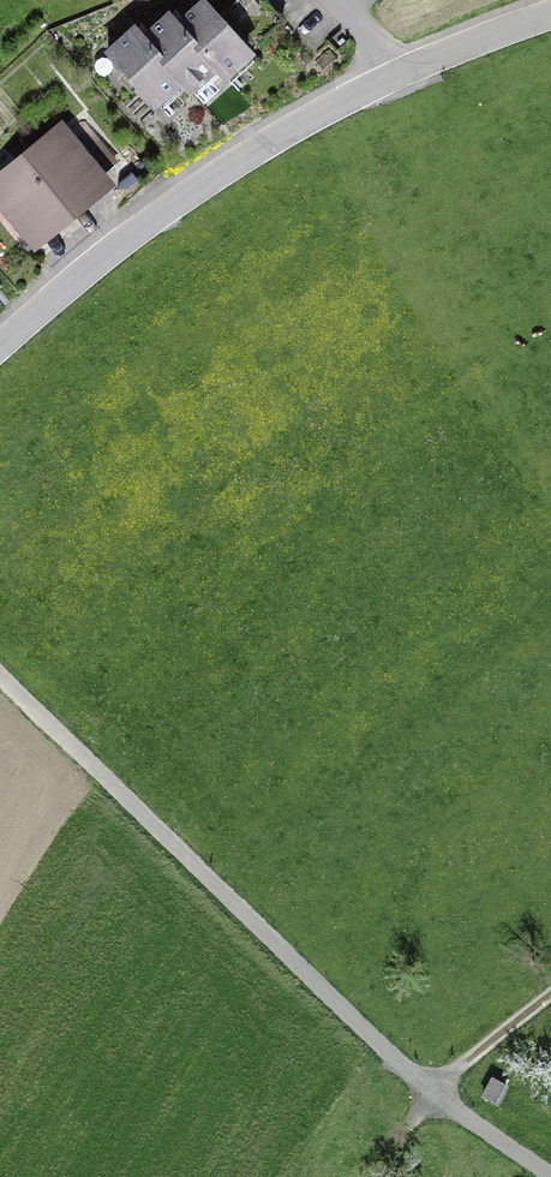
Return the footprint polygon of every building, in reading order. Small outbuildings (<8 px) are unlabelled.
[(223,5),(257,43),(283,20),(265,0),(228,0),(223,5)] [(177,25),(213,64),(222,74),(249,50),(204,1),(177,25)] [(143,38),(179,78),(188,87),(213,64),(177,25),(169,15),(143,38)] [(134,29),(108,52),(153,102),(179,78),(143,38),(134,29)] [(0,190),(35,232),(96,181),(95,179),(114,162),(81,122),(0,190)] [(492,1078),(483,1095),(497,1102),(506,1085),(492,1078)]
